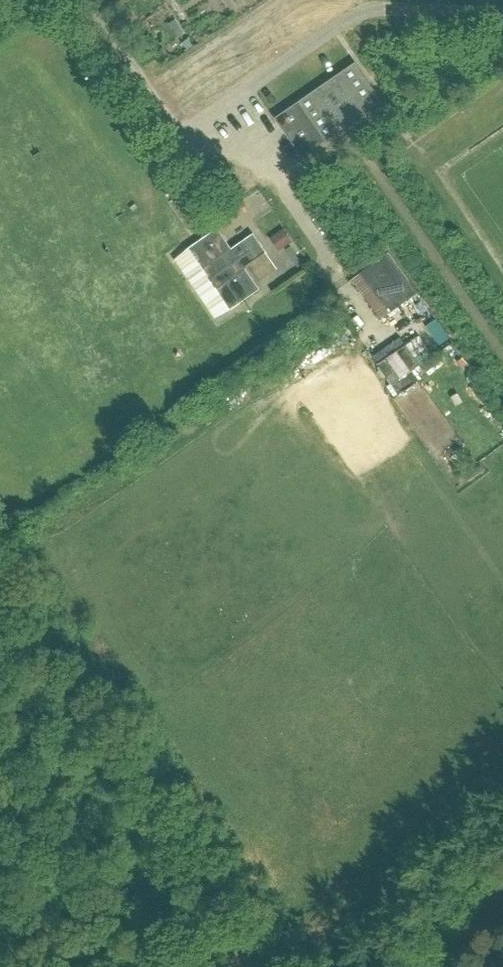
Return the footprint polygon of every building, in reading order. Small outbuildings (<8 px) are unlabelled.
[(303,158),(323,144),(383,103),(356,64),(276,120),(303,158)] [(273,244),(286,235),(278,222),(265,231),(273,244)] [(232,250),(218,229),(189,249),(232,311),(261,291),(247,270),(268,255),(254,235),(232,250)] [(388,314),(417,293),(388,253),(359,274),(388,314)] [(416,380),(405,364),(426,350),(412,328),(398,337),(395,332),(365,351),(393,394),(416,380)]
